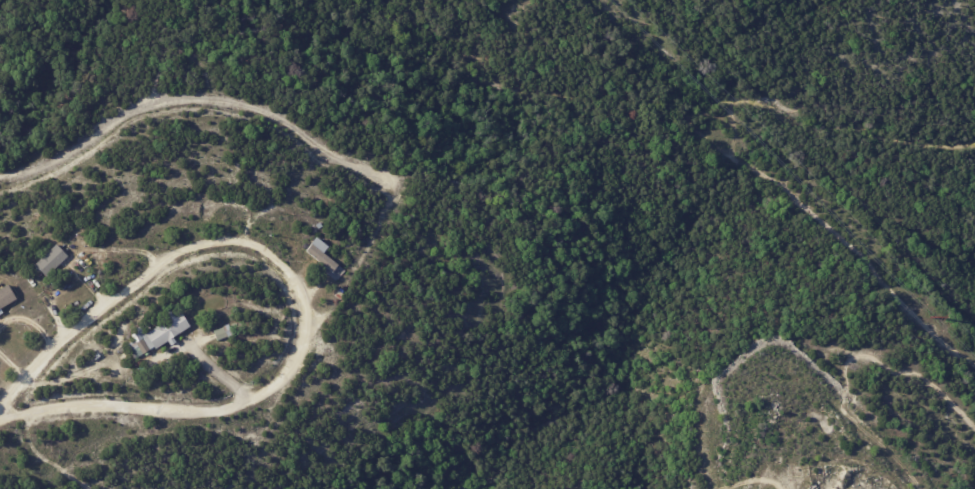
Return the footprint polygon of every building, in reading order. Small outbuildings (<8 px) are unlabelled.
[(336,266),(331,273),(304,253),(314,239),(326,248),(321,255),(336,266)] [(61,251),(67,257),(46,278),(34,265),(54,244),(61,251)] [(1,309),(0,310),(0,289),(6,285),(15,300),(1,309)] [(172,345),(168,348),(165,343),(153,351),(151,349),(146,352),(147,354),(144,357),(142,355),(134,361),(129,353),(130,352),(125,346),(132,341),(129,337),(135,333),(133,330),(138,327),(144,335),(161,324),(158,319),(169,312),(172,317),(177,313),(188,328),(170,339),(174,344),(172,345)] [(212,333),(222,329),(221,327),(226,325),(230,336),(215,341),(212,333)]
